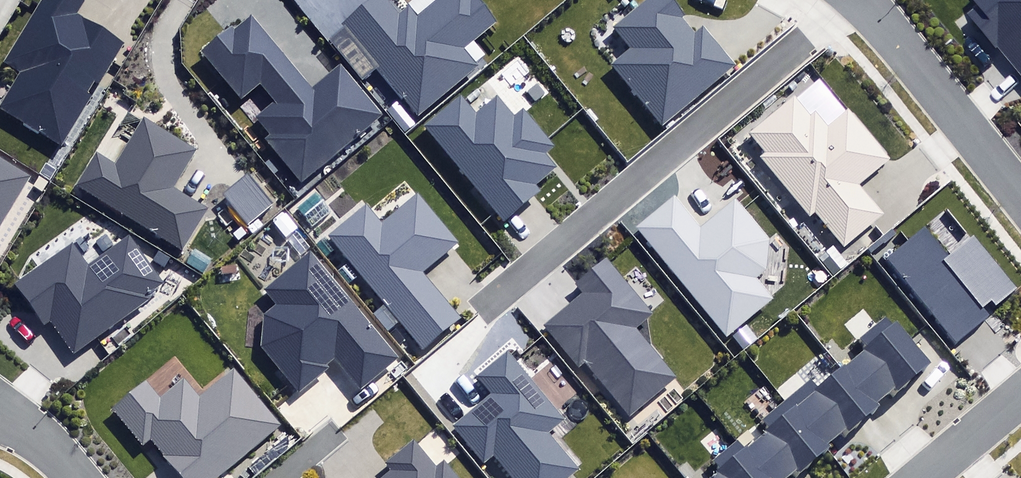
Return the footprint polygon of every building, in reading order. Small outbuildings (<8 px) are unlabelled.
[(62,150),(128,41),(78,11),(85,0),(42,0),(4,63),(19,72),(0,103),(0,113),(62,150)] [(419,114),(479,65),(464,47),(497,21),(480,0),(435,0),(417,15),(408,4),(397,13),(387,0),(373,0),(345,23),(419,114)] [(663,125),(736,63),(704,26),(697,32),(684,17),(686,16),(673,0),(646,0),(614,26),(632,47),(612,64),(663,125)] [(975,3),(965,12),(994,48),(997,46),(1020,76),(1020,0),(973,0),(975,3)] [(265,137),(300,180),(381,114),(342,67),(314,90),(252,16),(234,31),(231,27),(201,51),(241,99),(260,84),(274,101),(257,115),(271,132),(265,137)] [(815,213),(844,246),(883,213),(858,183),(888,158),(848,110),(820,78),(797,98),(795,96),(749,134),(764,151),(759,156),(811,217),(815,213)] [(533,184),(555,166),(544,154),(555,145),(522,106),(515,113),(498,94),(476,112),(461,95),(424,126),(505,220),(539,191),(533,184)] [(96,151),(76,184),(182,247),(206,208),(173,188),(198,148),(144,115),(116,163),(96,151)] [(32,176),(0,157),(0,229),(32,176)] [(326,236),(421,350),(460,317),(423,272),(459,242),(417,191),(380,222),(365,204),(326,236)] [(633,226),(726,341),(776,301),(757,277),(766,270),(770,241),(735,198),(702,225),(674,192),(633,226)] [(955,343),(1020,289),(1020,288),(974,232),(945,255),(924,230),(887,261),(955,343)] [(53,320),(74,351),(164,289),(128,238),(90,265),(74,241),(13,283),(44,326),(53,320)] [(834,277),(849,265),(834,246),(818,258),(834,277)] [(261,347),(298,391),(328,366),(326,363),(334,355),(361,387),(397,356),(309,252),(265,288),(277,303),(263,314),(261,347)] [(586,363),(629,416),(677,377),(636,327),(654,313),(608,257),(577,283),(584,292),(545,324),(580,368),(586,363)] [(897,322),(842,368),(875,408),(930,363),(897,322)] [(513,477),(567,477),(579,468),(548,431),(563,419),(507,352),(478,376),(491,392),(451,426),(484,465),(494,456),(513,477)] [(182,477),(213,477),(279,423),(232,367),(199,396),(184,378),(159,399),(146,383),(113,411),(146,450),(153,444),(182,477)] [(811,379),(785,401),(825,450),(827,448),(875,408),(842,368),(818,387),(811,379)] [(785,401),(763,420),(769,428),(744,449),(768,477),(791,477),(804,467),(825,450),(785,401)] [(447,463),(444,459),(436,466),(417,443),(413,439),(386,462),(385,463),(391,470),(382,477),(460,477),(447,463)] [(744,449),(737,440),(713,460),(720,468),(709,477),(768,477),(744,449)]
